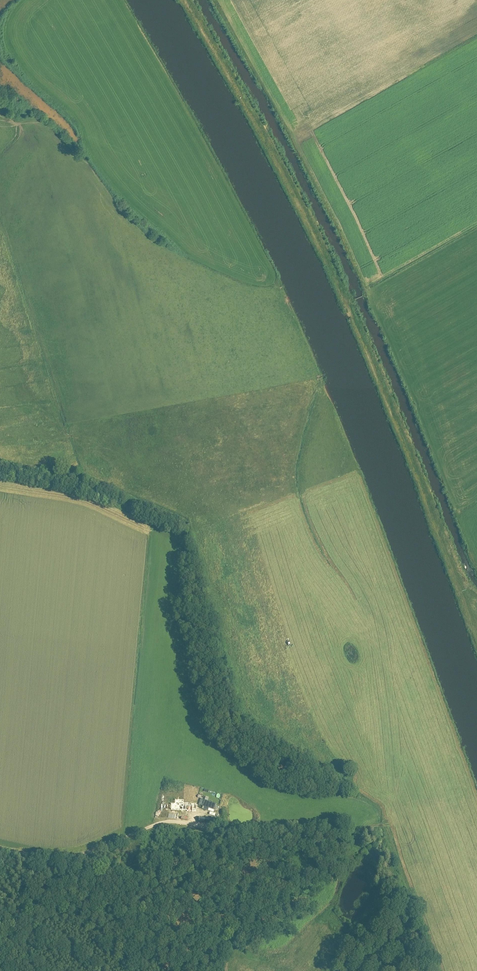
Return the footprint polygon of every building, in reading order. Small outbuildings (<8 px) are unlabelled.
[(184,799),(175,799),(175,803),(171,803),(171,809),(186,810),(186,805),(189,805),(189,806),(192,806),(192,811),(196,811),(196,808),(196,803),(183,803),(184,799)]
